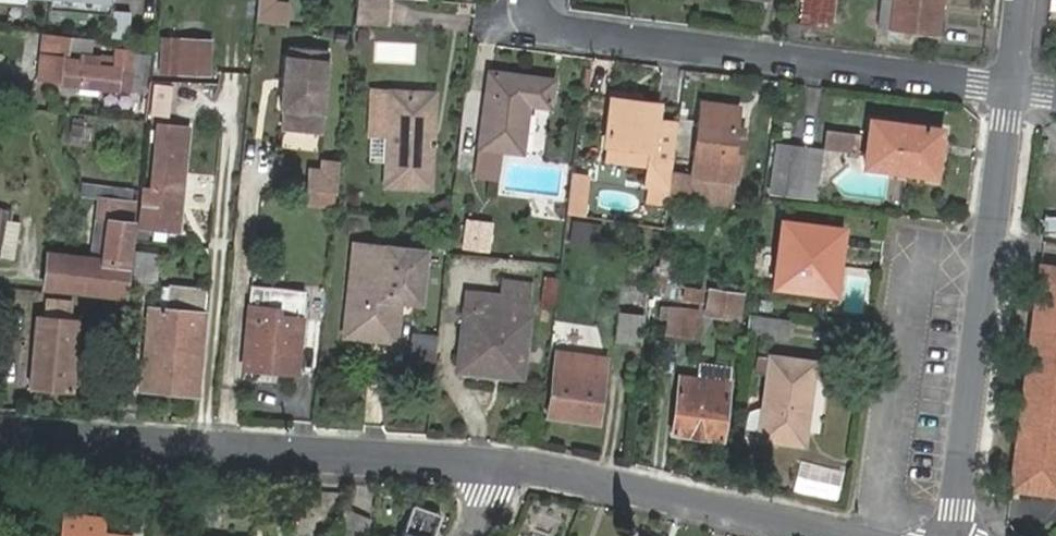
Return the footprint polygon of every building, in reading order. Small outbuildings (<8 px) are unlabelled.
[(52,8),(112,12),(113,0),(53,0),(52,8)] [(258,22),(287,25),(289,4),(275,3),(275,0),(260,0),(258,22)] [(388,28),(390,0),(358,0),(355,25),(388,28)] [(825,24),(835,25),(838,0),(827,0),(825,24)] [(892,30),(940,35),(944,0),(896,0),(892,30)] [(71,37),(44,34),(42,47),(70,50),(71,37)] [(179,41),(163,41),(162,74),(178,74),(179,41)] [(211,42),(182,42),(181,74),(210,75),(211,42)] [(374,61),(413,62),(413,44),(374,44),(374,61)] [(288,112),(286,131),(325,134),(331,51),(293,48),(292,59),(288,59),(284,111),(288,112)] [(42,53),(40,76),(61,78),(60,81),(136,87),(138,54),(114,52),(114,56),(101,56),(101,59),(79,57),(78,62),(62,61),(63,55),(42,53)] [(493,76),(481,180),(499,183),(503,153),(527,157),(531,107),(553,110),(555,82),(493,76)] [(395,100),(396,95),(375,94),(373,137),(390,138),(387,188),(432,191),(435,151),(439,151),(440,146),(435,145),(435,142),(428,136),(431,102),(395,100)] [(438,98),(396,95),(395,100),(431,102),(428,136),(435,142),(437,102),(438,98)] [(648,187),(670,190),(679,125),(658,122),(660,107),(640,105),(628,103),(629,97),(615,96),(608,147),(653,152),(648,187)] [(739,109),(703,104),(693,178),(672,175),(669,200),(731,208),(734,182),(738,183),(743,142),(735,141),(737,128),(739,109)] [(940,128),(870,120),(865,165),(892,168),(931,173),(934,151),(937,152),(940,128)] [(187,129),(158,127),(152,191),(143,191),(139,237),(157,239),(158,229),(178,231),(187,129)] [(745,129),(737,128),(735,141),(743,142),(745,129)] [(857,135),(826,131),(824,148),(848,150),(847,154),(855,155),(857,135)] [(821,150),(774,144),(768,192),(815,197),(821,150)] [(937,152),(934,151),(931,173),(892,168),(891,175),(938,181),(942,152),(937,152)] [(314,175),(314,195),(342,196),(344,164),(329,163),(329,175),(314,175)] [(572,171),(566,214),(583,217),(589,174),(572,171)] [(5,240),(11,207),(0,205),(0,239),(5,240)] [(571,221),(569,245),(595,247),(597,223),(571,221)] [(824,272),(835,273),(840,231),(780,222),(770,285),(821,293),(824,272)] [(135,226),(111,223),(107,262),(130,265),(135,226)] [(107,260),(54,253),(48,288),(127,297),(130,265),(107,262),(107,260)] [(159,290),(162,256),(139,254),(135,288),(159,290)] [(423,271),(352,263),(344,333),(374,336),(373,342),(396,344),(401,303),(419,305),(423,271)] [(1012,490),(1055,495),(1055,268),(1043,266),(1012,490)] [(832,295),(835,273),(824,272),(821,293),(832,295)] [(467,312),(462,372),(523,380),(534,289),(505,285),(504,299),(497,299),(494,315),(467,312)] [(676,285),(673,302),(701,306),(703,289),(676,285)] [(200,396),(209,289),(173,286),(170,315),(155,313),(148,392),(200,396)] [(712,291),(708,313),(739,317),(742,295),(712,291)] [(299,381),(307,298),(254,293),(246,373),(276,376),(275,378),(299,381)] [(75,307),(49,303),(48,319),(73,322),(75,307)] [(401,303),(396,344),(415,346),(419,305),(401,303)] [(671,311),(666,336),(682,340),(687,314),(671,311)] [(624,312),(619,339),(638,342),(643,314),(624,312)] [(751,312),(749,331),(775,335),(779,316),(751,312)] [(41,318),(33,389),(73,393),(82,323),(73,322),(48,319),(41,318)] [(344,333),(344,339),(373,342),(374,336),(344,333)] [(771,355),(761,437),(805,443),(816,361),(771,355)] [(558,356),(548,418),(597,426),(605,370),(584,367),(584,360),(558,356)] [(682,380),(674,437),(722,445),(730,387),(682,380)] [(441,517),(412,508),(402,535),(435,535),(441,517)] [(337,535),(363,535),(368,515),(343,510),(337,535)] [(102,535),(104,520),(63,516),(60,535),(105,535),(102,535)]
